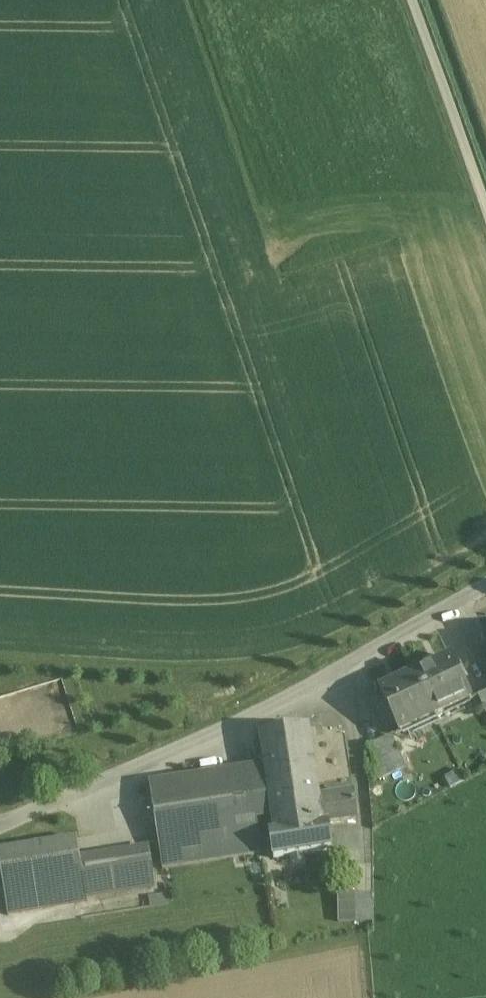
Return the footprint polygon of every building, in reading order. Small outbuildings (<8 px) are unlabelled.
[(451,658),(415,675),(435,717),(471,701),(451,658)] [(435,717),(415,675),(379,691),(399,734),(435,717)] [(477,697),(485,715),(485,693),(477,697)] [(309,728),(259,736),(264,765),(272,819),(275,833),(324,825),(320,800),(309,728)] [(409,770),(393,736),(371,747),(386,780),(409,770)] [(264,765),(148,783),(162,870),(262,855),(256,822),(267,820),(272,819),(264,765)] [(354,795),(320,800),(324,825),(328,824),(328,826),(358,822),(354,795)] [(324,825),(275,833),(272,819),(267,820),(274,860),(332,850),(328,826),(328,824),(324,825)] [(0,851),(0,871),(7,912),(86,898),(80,861),(76,839),(0,851)] [(148,850),(80,861),(86,898),(154,887),(148,850)] [(372,894),(355,895),(355,923),(373,922),(372,894)] [(355,923),(355,895),(337,895),(338,923),(355,923)]
